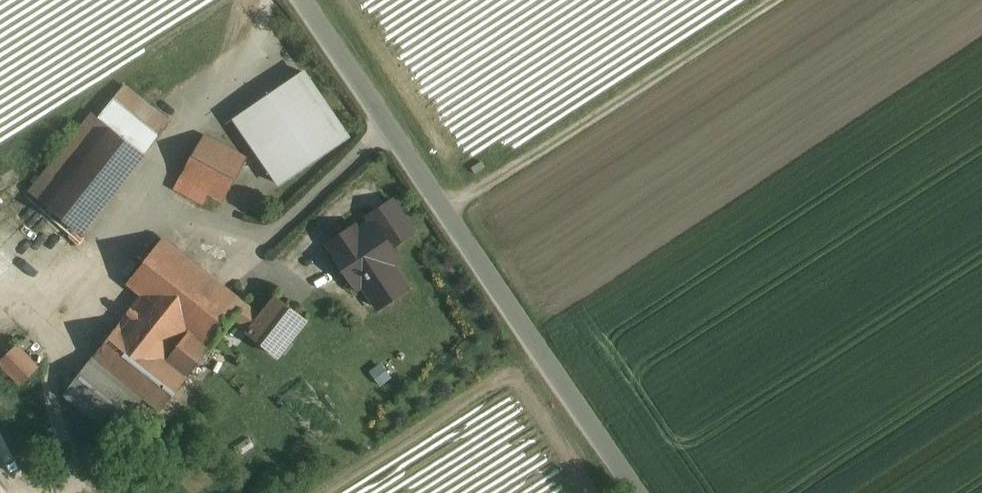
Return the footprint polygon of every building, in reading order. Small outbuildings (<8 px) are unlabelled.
[(302,72),(235,118),(281,185),(348,139),(302,72)] [(171,121),(124,85),(98,118),(91,113),(28,192),(81,234),(171,121)] [(246,158),(204,137),(181,177),(222,201),(246,158)] [(373,223),(389,248),(412,233),(392,203),(369,218),(373,223)] [(335,249),(332,251),(356,288),(361,284),(377,308),(406,289),(391,266),(398,261),(389,248),(373,223),(345,242),(341,237),(331,244),(335,249)] [(260,314),(164,238),(127,284),(142,296),(61,397),(113,438),(144,398),(159,410),(229,322),(277,360),(308,321),(275,295),(260,314)] [(14,346),(0,361),(0,364),(20,383),(36,367),(14,346)]
